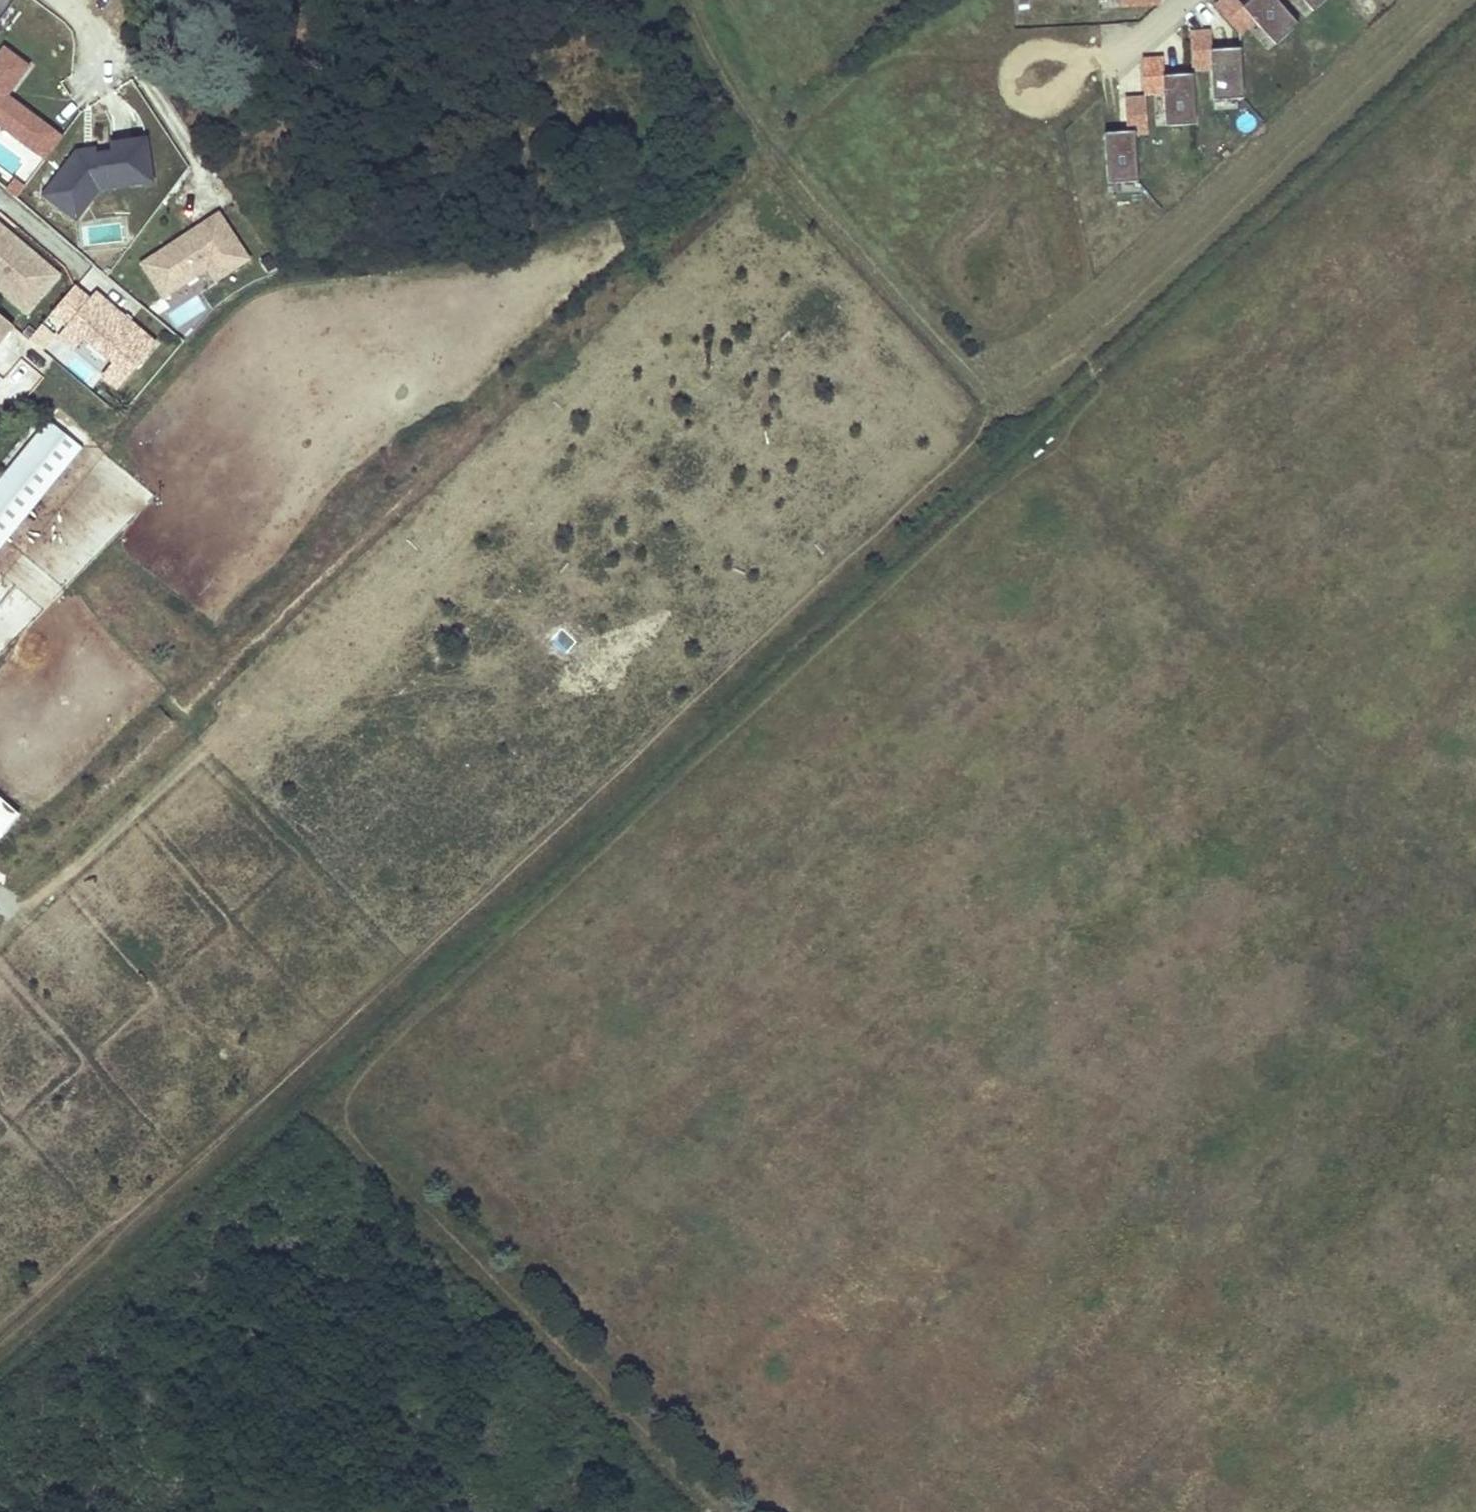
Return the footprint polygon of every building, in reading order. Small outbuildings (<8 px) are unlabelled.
[(470,11),(480,0),(458,0),(470,11)] [(1217,7),(1239,33),(1254,20),(1276,44),(1299,24),(1277,0),(1251,0),(1243,6),(1238,0),(1224,0),(1217,7)] [(1313,11),(1325,0),(1303,0),(1313,11)] [(1211,33),(1190,34),(1192,68),(1212,67),(1214,100),(1244,98),(1241,48),(1212,50),(1211,33)] [(4,48),(0,52),(0,126),(46,159),(62,137),(6,95),(0,91),(6,84),(12,88),(28,66),(4,48)] [(1143,57),(1145,95),(1164,94),(1166,127),(1197,125),(1194,74),(1164,76),(1163,56),(1143,57)] [(6,84),(0,91),(6,95),(12,88),(6,84)] [(1127,132),(1105,133),(1108,183),(1138,181),(1136,133),(1148,132),(1146,97),(1125,98),(1127,132)] [(76,152),(55,179),(88,204),(99,189),(152,180),(145,137),(110,143),(112,152),(82,156),(76,152)] [(88,204),(55,179),(44,194),(76,219),(88,204)] [(249,258),(219,212),(142,263),(164,296),(208,267),(216,280),(249,258)] [(57,274),(28,250),(24,254),(6,238),(9,234),(0,226),(0,288),(27,310),(57,274)] [(28,250),(9,234),(6,238),(24,254),(28,250)] [(67,325),(89,298),(74,285),(51,312),(67,325)] [(117,387),(155,342),(95,291),(89,298),(67,325),(57,336),(117,387)] [(0,315),(0,340),(12,325),(0,315)] [(83,450),(48,421),(0,479),(0,549),(83,450)] [(0,798),(0,839),(21,816),(0,798)]
